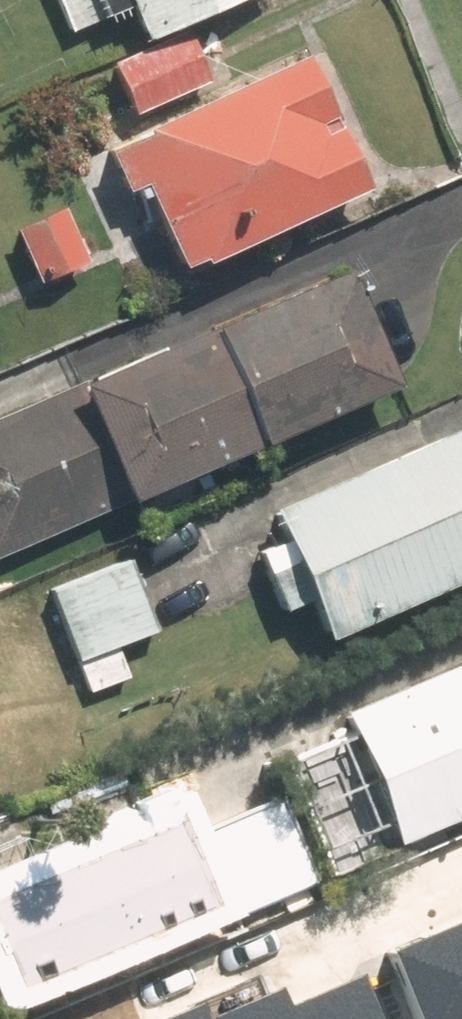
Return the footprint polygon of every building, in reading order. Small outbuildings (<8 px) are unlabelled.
[(79,28),(143,0),(66,0),(79,28)] [(165,33),(241,0),(150,0),(165,33)] [(122,59),(144,111),(219,79),(197,28),(122,59)] [(202,263),(382,182),(325,55),(124,146),(142,185),(163,176),(202,263)] [(94,256),(73,208),(29,228),(50,275),(94,256)] [(0,415),(0,554),(410,379),(359,261),(0,415)] [(246,522),(257,549),(240,556),(266,621),(289,611),(305,650),(461,586),(461,495),(441,443),(246,522)] [(50,583),(89,689),(136,672),(123,638),(158,626),(132,553),(50,583)] [(359,835),(368,857),(461,819),(461,664),(314,724),(322,744),(264,768),(301,858),(359,835)] [(260,807),(183,836),(205,895),(282,866),(260,807)] [(166,846),(162,848),(149,815),(0,876),(0,998),(196,918),(166,846)] [(417,1018),(459,1018),(461,1018),(461,901),(380,938),(417,1018)] [(359,957),(278,993),(269,973),(202,1003),(197,992),(136,1018),(388,1018),(359,957)]
